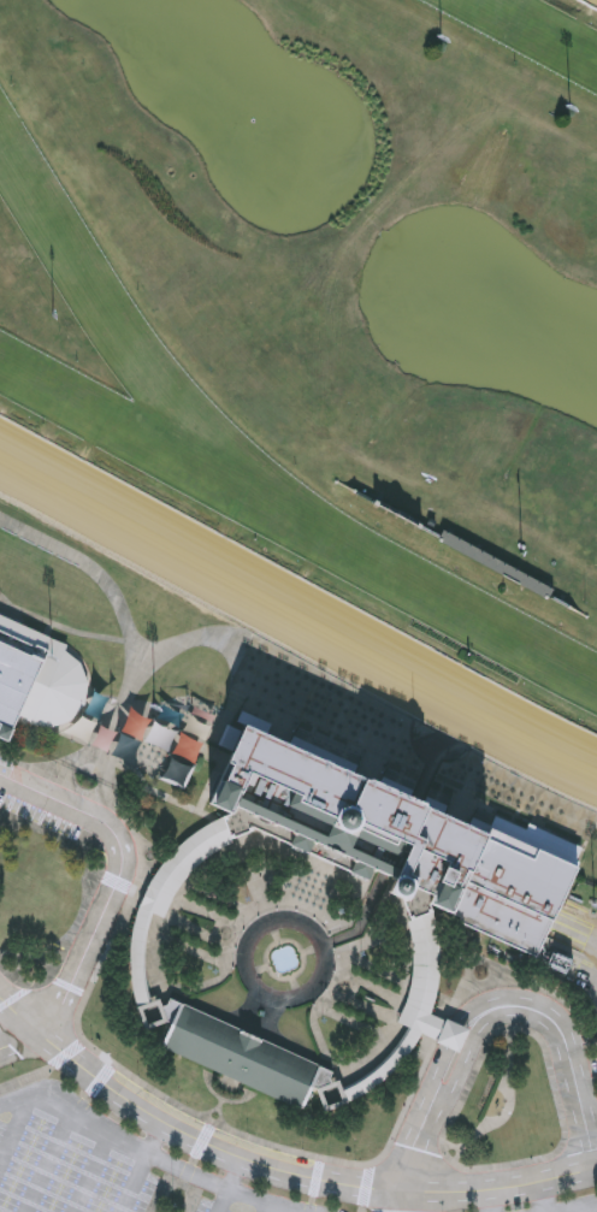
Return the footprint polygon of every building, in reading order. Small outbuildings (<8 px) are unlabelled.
[(11,745),(0,740),(0,615),(69,646),(84,660),(91,685),(130,708),(177,704),(194,700),(207,698),(243,715),(203,803),(59,732),(47,733),(26,729),(18,726),(11,745)] [(240,725),(469,830),(473,821),(491,829),(500,811),(587,851),(566,897),(538,957),(431,907),(396,891),(389,893),(395,879),(374,869),(368,881),(290,845),(291,843),(256,827),(227,814),(203,803),(240,725)] [(148,1000),(156,998),(159,1005),(164,1004),(166,997),(331,1070),(327,1078),(329,1082),(336,1080),(341,1089),(362,1077),(376,1066),(388,1056),(398,1042),(408,1028),(395,1022),(401,1009),(407,994),(409,979),(410,965),(410,948),(408,932),(404,920),(407,920),(401,903),(396,891),(431,907),(436,923),(439,938),(441,953),(441,970),(438,985),(436,1000),(431,1015),(444,1021),(436,1040),(422,1035),(412,1047),(402,1060),(391,1071),(384,1078),(366,1092),(345,1102),(321,1111),(314,1089),(309,1088),(300,1108),(258,1090),(248,1086),(217,1072),(206,1066),(158,1046),(167,1023),(164,1022),(141,1029),(134,1006),(135,1006),(130,988),(128,964),(129,938),(135,914),(141,894),(153,873),(166,853),(188,835),(203,824),(227,814),(256,827),(229,838),(230,841),(215,850),(201,859),(189,871),(176,888),(161,917),(150,914),(144,934),(143,948),(142,962),(143,975),(146,991),(148,1000)] [(447,1019),(437,1042),(456,1051),(460,1053),(471,1030),(447,1019)]
